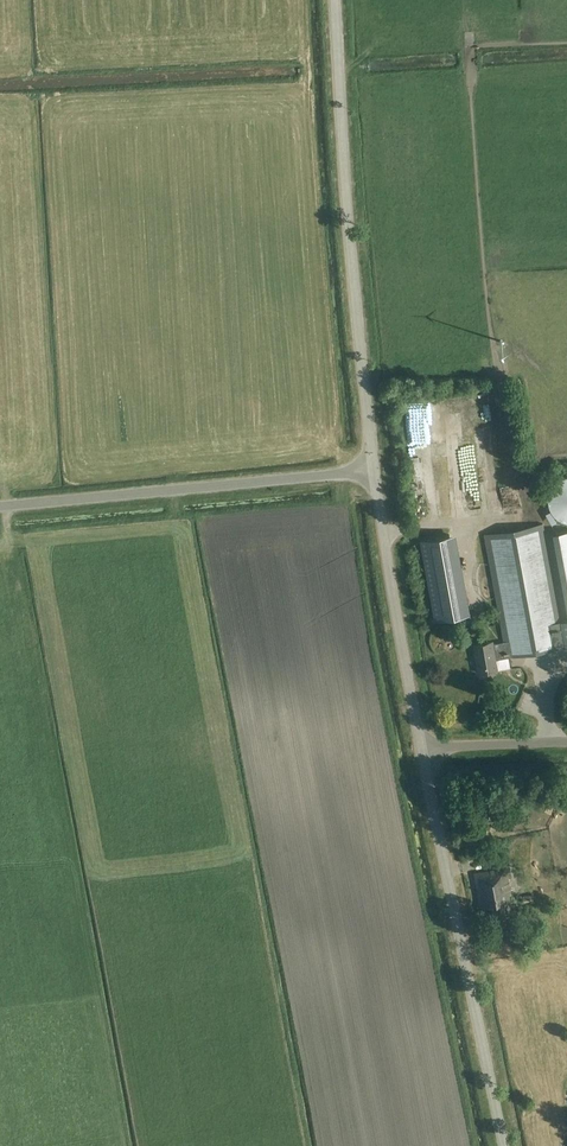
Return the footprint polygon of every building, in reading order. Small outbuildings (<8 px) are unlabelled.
[(498,497),(511,497),(511,487),(497,487),(498,497)] [(505,642),(507,655),(508,658),(534,653),(553,650),(553,649),(566,647),(566,620),(560,621),(543,525),(486,535),(505,642)] [(553,533),(555,547),(562,584),(566,612),(566,614),(566,531),(553,533)] [(427,537),(441,616),(467,611),(453,532),(427,537)] [(454,639),(453,626),(442,628),(444,640),(454,639)] [(507,655),(505,642),(493,644),(493,642),(474,645),(479,673),(498,670),(496,657),(507,655)] [(509,682),(509,694),(525,694),(524,681),(509,682)] [(472,796),(475,819),(488,818),(486,795),(472,796)] [(466,833),(470,852),(482,850),(478,830),(466,833)] [(514,918),(510,895),(511,895),(507,869),(475,874),(480,906),(493,904),(496,921),(514,918)]
